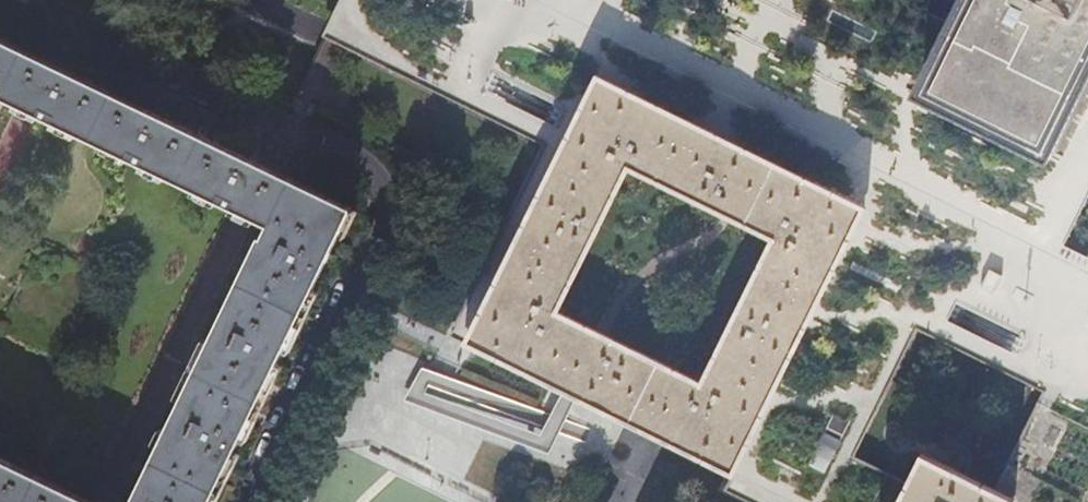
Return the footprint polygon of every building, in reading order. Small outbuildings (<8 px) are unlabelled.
[(953,23),(924,82),(1057,147),(1087,84),(1087,0),(964,0),(953,23)] [(105,87),(64,68),(49,61),(40,56),(0,37),(0,100),(2,95),(20,104),(28,107),(39,113),(80,133),(92,138),(234,207),(244,211),(254,216),(272,225),(265,239),(261,237),(133,501),(210,501),(221,477),(226,467),(250,417),(255,408),(264,389),(269,379),(291,332),(296,322),(337,237),(342,228),(352,206),(276,169),(267,165),(257,160),(116,93),(105,87)] [(741,456),(755,426),(865,204),(620,85),(601,75),(597,74),(584,100),(577,115),(570,129),(504,263),(502,268),(500,272),(497,276),(495,281),(473,326),(466,340),(553,383),(574,393),(673,442),(733,471),(741,456)] [(1014,499),(997,491),(973,479),(968,477),(931,459),(924,455),(911,482),(901,501),(1012,501),(1014,499)] [(92,501),(40,476),(24,468),(0,457),(0,501),(95,501),(92,501)] [(845,490),(839,501),(869,501),(861,488),(845,490)]
